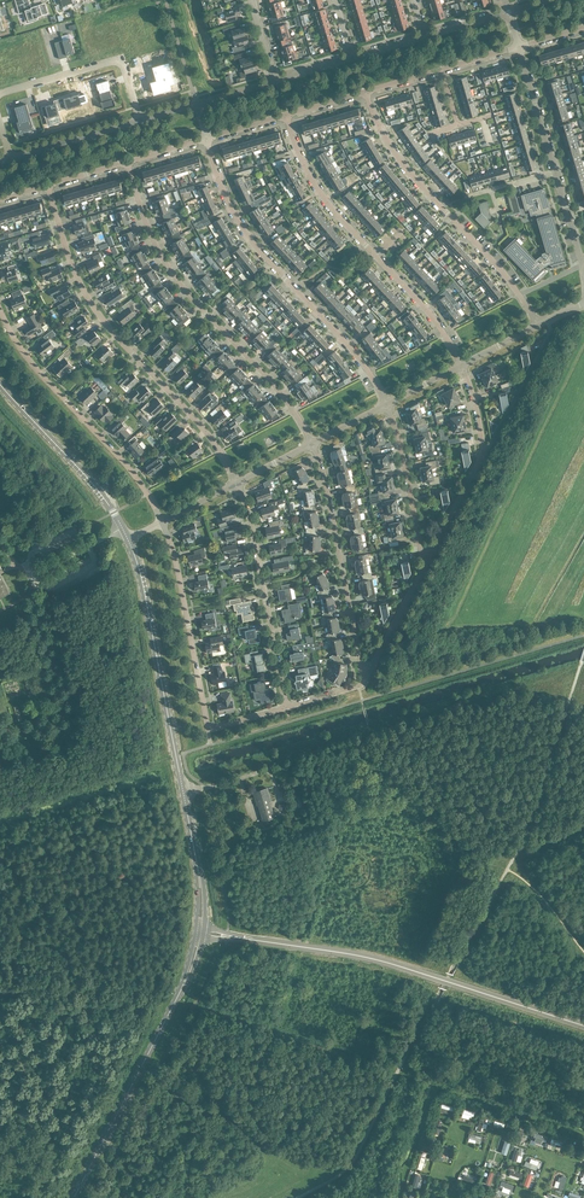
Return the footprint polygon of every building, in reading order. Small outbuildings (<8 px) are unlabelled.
[(26,12),(25,9),(31,7),(29,0),(15,0),(19,14),(26,12)] [(270,11),(282,8),(280,1),(274,3),(274,0),(270,0),(266,1),(267,5),(269,5),(270,11)] [(312,3),(314,9),(313,9),(313,10),(324,7),(324,6),(322,0),(321,0),(312,3)] [(351,9),(361,6),(360,0),(357,0),(349,2),(351,9)] [(391,4),(393,11),(403,8),(401,1),(391,4)] [(431,7),(433,14),(443,11),(441,4),(431,7)] [(35,6),(31,7),(25,9),(26,12),(27,16),(26,18),(27,20),(29,21),(32,21),(32,19),(38,18),(38,16),(48,14),(46,6),(42,7),(42,9),(41,9),(39,5),(35,6)] [(232,10),(231,9),(230,6),(222,9),(223,13),(225,12),(227,22),(237,19),(236,15),(240,14),(238,7),(233,9),(232,10)] [(353,15),(363,12),(361,6),(351,9),(353,15)] [(284,15),(282,8),(270,11),(272,18),(271,18),(272,22),(279,20),(278,16),(284,15)] [(393,11),(395,17),(405,14),(403,8),(393,11)] [(317,19),(327,16),(325,10),(325,9),(314,12),(314,13),(315,12),(317,19)] [(433,14),(433,17),(435,20),(445,17),(447,16),(445,10),(443,11),(433,14)] [(353,15),(355,22),(365,19),(363,12),(353,15)] [(395,17),(397,24),(407,21),(405,14),(395,17)] [(317,19),(318,25),(329,23),(327,16),(317,19)] [(357,28),(367,26),(365,19),(355,22),(357,28)] [(398,31),(409,28),(409,27),(407,21),(397,24),(399,30),(398,31)] [(275,27),(277,34),(288,31),(286,24),(281,26),(280,22),(272,24),(273,28),(275,27)] [(329,23),(318,25),(320,32),(331,29),(329,23)] [(235,39),(245,35),(243,28),(235,30),(234,26),(225,28),(225,29),(223,29),(224,32),(226,31),(227,33),(232,31),(234,39),(235,39)] [(357,28),(359,35),(369,32),(367,26),(357,28)] [(320,32),(322,39),(332,36),(331,29),(320,32)] [(277,34),(278,38),(279,41),(277,41),(278,45),(286,43),(285,39),(290,37),(288,31),(277,34)] [(361,42),(372,39),(371,38),(371,39),(369,32),(359,35),(361,41),(361,42)] [(241,45),(245,44),(249,43),(247,35),(245,35),(235,39),(237,46),(232,48),(234,52),(242,50),(241,45)] [(322,39),(324,45),(334,42),(332,36),(322,39)] [(71,39),(63,41),(67,55),(75,53),(71,39)] [(67,57),(67,55),(63,41),(63,40),(55,43),(59,59),(67,57)] [(334,42),(324,45),(326,52),(337,49),(336,49),(334,42)] [(281,48),(283,55),(294,51),(292,45),(287,46),(286,43),(278,45),(279,49),(281,48)] [(580,43),(573,45),(577,56),(583,54),(580,43)] [(567,47),(570,58),(577,56),(573,45),(567,47)] [(567,47),(560,49),(563,60),(570,58),(567,47)] [(560,49),(553,51),(556,62),(563,60),(560,49)] [(294,51),(283,55),(285,61),(283,62),(284,66),(292,64),(291,60),(296,58),(294,51)] [(553,51),(546,53),(549,64),(556,62),(553,51)] [(549,64),(546,53),(538,56),(541,66),(549,64)] [(242,67),(243,67),(243,66),(253,63),(251,56),(247,57),(246,54),(233,58),(235,63),(240,62),(242,67)] [(175,83),(169,62),(152,67),(156,82),(151,83),(154,94),(171,89),(170,85),(175,83)] [(243,66),(243,67),(245,71),(239,73),(241,78),(250,76),(249,72),(257,70),(255,63),(253,63),(243,66)] [(500,66),(503,77),(510,75),(507,65),(500,67),(500,66)] [(497,79),(503,77),(500,66),(500,67),(494,69),(497,79)] [(491,81),(497,79),(494,69),(488,70),(487,70),(491,81)] [(484,83),(491,81),(487,70),(487,71),(481,72),(484,83)] [(458,86),(468,83),(466,77),(456,80),(458,86),(457,86),(458,86)] [(108,80),(96,84),(98,90),(99,90),(100,93),(102,102),(101,102),(103,109),(115,105),(113,99),(110,90),(109,87),(110,87),(108,80)] [(549,90),(560,87),(558,80),(547,84),(549,90)] [(458,86),(460,93),(470,90),(468,83),(458,86),(458,87),(458,86)] [(427,96),(437,92),(435,86),(425,89),(427,96)] [(551,96),(561,93),(560,87),(549,90),(551,96)] [(470,90),(460,93),(462,99),(461,99),(472,96),(470,90)] [(55,103),(42,108),(44,117),(46,116),(49,125),(61,121),(59,114),(58,110),(66,108),(67,109),(82,104),(87,103),(84,92),(55,101),(55,103)] [(427,96),(429,102),(439,99),(437,93),(437,92),(427,96)] [(407,105),(413,104),(410,93),(404,95),(403,95),(407,105)] [(505,96),(507,102),(517,99),(515,93),(505,96)] [(553,103),(563,100),(561,93),(551,96),(553,103)] [(400,107),(407,105),(403,95),(397,97),(400,107)] [(462,99),(464,105),(474,102),(472,96),(461,99),(462,99)] [(394,109),(400,107),(397,97),(391,99),(391,98),(394,109)] [(387,111),(394,109),(391,98),(391,99),(384,101),(387,111)] [(429,102),(430,108),(441,105),(439,99),(429,102)] [(517,99),(507,102),(508,109),(519,106),(517,100),(517,99)] [(555,109),(565,106),(563,100),(553,103),(555,109)] [(465,111),(476,108),(474,102),(464,105),(465,111)] [(15,108),(18,120),(19,121),(17,122),(20,133),(28,131),(27,131),(27,129),(33,127),(31,118),(27,104),(15,108)] [(432,114),(442,111),(441,105),(430,108),(432,114)] [(508,109),(510,115),(521,112),(520,112),(519,106),(508,109)] [(557,115),(567,112),(565,106),(555,109),(557,115)] [(476,108),(465,111),(465,112),(465,111),(467,118),(478,115),(476,108)] [(358,109),(351,111),(354,121),(361,119),(358,109)] [(354,121),(351,111),(344,113),(347,123),(354,121)] [(432,114),(434,120),(445,117),(444,117),(442,111),(432,114)] [(521,112),(510,115),(512,121),(522,118),(521,112)] [(567,112),(557,115),(559,122),(559,121),(569,119),(567,112)] [(344,113),(337,115),(340,125),(347,123),(344,113)] [(340,125),(337,115),(330,117),(333,127),(340,125)] [(330,117),(323,119),(326,129),(333,127),(330,117)] [(445,117),(434,120),(436,127),(446,124),(444,118),(445,118),(445,117)] [(510,129),(514,127),(525,124),(524,124),(522,118),(512,121),(512,122),(508,124),(510,129)] [(326,129),(323,119),(316,121),(319,131),(326,129)] [(316,121),(309,123),(312,133),(319,131),(316,121)] [(312,133),(309,123),(302,125),(305,136),(312,133)] [(562,132),(572,129),(570,123),(560,126),(562,132)] [(525,125),(525,124),(514,127),(516,134),(526,131),(524,125),(525,125)] [(401,138),(411,131),(407,126),(398,132),(402,137),(401,137),(401,138)] [(572,129),(562,132),(564,139),(574,135),(572,129)] [(467,131),(470,142),(476,140),(473,130),(467,132),(467,131)] [(402,137),(406,143),(414,136),(411,131),(401,138),(402,137)] [(464,144),(470,142),(467,131),(466,131),(467,132),(461,134),(464,144)] [(528,137),(526,131),(516,134),(518,140),(528,137)] [(278,132),(271,134),(274,145),(282,143),(278,132)] [(264,136),(267,147),(274,145),(271,134),(264,136)] [(457,146),(464,144),(461,134),(455,135),(454,135),(457,146)] [(577,134),(574,135),(564,139),(565,145),(579,141),(577,134)] [(451,148),(457,146),(454,135),(454,136),(448,137),(451,148)] [(264,136),(257,138),(260,149),(267,147),(264,136)] [(409,148),(418,142),(414,136),(406,143),(409,148)] [(528,137),(518,140),(520,146),(530,143),(528,137)] [(253,151),(260,149),(257,138),(250,140),(253,151)] [(361,143),(364,149),(374,143),(373,143),(370,138),(361,143)] [(250,140),(243,142),(246,153),(253,151),(250,140)] [(579,141),(565,145),(567,151),(578,148),(581,147),(579,141)] [(240,155),(246,153),(243,142),(236,145),(240,155)] [(413,153),(422,147),(418,142),(409,148),(413,153)] [(367,155),(376,149),(373,144),(374,144),(374,143),(364,149),(367,155)] [(531,149),(530,143),(520,146),(521,153),(532,149),(531,149)] [(236,145),(230,147),(233,157),(240,155),(236,145)] [(233,157),(230,147),(222,149),(225,159),(233,157)] [(319,163),(328,157),(331,155),(328,151),(326,151),(324,147),(316,150),(319,155),(316,157),(319,162),(319,163)] [(416,159),(425,153),(422,147),(413,153),(417,158),(416,159)] [(578,148),(567,151),(569,157),(579,154),(578,148)] [(367,155),(371,160),(380,155),(380,154),(380,155),(376,149),(367,155)] [(532,150),(532,149),(521,153),(523,159),(533,156),(532,150)] [(425,153),(416,159),(417,159),(421,164),(429,158),(425,153)] [(579,154),(569,157),(571,164),(581,161),(579,154)] [(380,155),(371,160),(374,166),(383,161),(380,155)] [(191,158),(194,168),(202,166),(199,156),(191,158)] [(535,162),(533,156),(523,159),(525,165),(536,162),(535,162)] [(328,157),(319,163),(322,168),(331,163),(328,157)] [(191,158),(184,160),(188,170),(194,168),(191,158)] [(188,170),(184,160),(177,162),(181,172),(188,170)] [(282,165),(280,160),(273,162),(276,168),(279,175),(281,173),(291,168),(287,162),(282,165)] [(427,172),(435,165),(431,160),(423,167),(427,172)] [(581,161),(571,164),(573,170),(583,167),(581,161)] [(177,162),(171,164),(174,174),(181,172),(177,162)] [(536,162),(525,165),(527,172),(537,169),(535,162),(536,162)] [(331,163),(322,168),(326,173),(325,174),(335,168),(331,163)] [(164,166),(167,176),(174,174),(171,164),(164,166)] [(377,170),(382,176),(390,168),(390,169),(385,164),(377,170)] [(440,169),(435,165),(427,172),(428,172),(432,177),(440,169)] [(164,166),(157,168),(160,178),(167,176),(164,166)] [(507,166),(500,168),(503,179),(504,179),(503,178),(510,177),(507,166)] [(583,167),(573,170),(575,176),(583,173),(583,170),(583,167)] [(157,168),(150,170),(153,180),(160,178),(157,168)] [(291,168),(281,173),(285,179),(294,174),(291,168)] [(335,168),(325,174),(326,174),(329,179),(338,174),(335,168)] [(390,168),(382,176),(386,181),(394,174),(390,169),(390,168)] [(500,168),(494,170),(497,180),(503,179),(500,168)] [(246,182),(250,180),(249,177),(245,179),(243,175),(244,175),(251,173),(250,169),(236,173),(238,178),(234,180),(237,186),(246,182)] [(436,182),(444,174),(440,169),(432,177),(436,181),(436,182)] [(153,180),(150,170),(142,172),(145,181),(145,183),(153,180)] [(488,172),(491,183),(491,182),(497,180),(494,170),(488,172)] [(491,183),(488,172),(482,174),(485,184),(491,182),(491,183)] [(583,180),(583,173),(575,176),(576,182),(583,180)] [(284,186),(288,185),(297,179),(294,174),(285,179),(281,181),(284,186)] [(338,174),(329,179),(332,185),(342,179),(338,174)] [(386,181),(390,186),(399,178),(398,178),(398,179),(394,174),(386,181)] [(449,179),(444,174),(436,182),(437,182),(441,186),(449,179)] [(482,174),(475,176),(478,186),(479,186),(478,186),(485,184),(482,174)] [(475,176),(469,178),(472,188),(478,186),(475,176)] [(345,177),(342,179),(332,185),(333,185),(336,191),(339,189),(341,192),(348,187),(346,184),(347,181),(345,177)] [(399,178),(390,186),(394,191),(402,184),(398,179),(399,179),(399,178)] [(119,179),(112,181),(115,192),(122,189),(119,179)] [(298,179),(297,179),(288,185),(284,186),(283,187),(285,191),(286,190),(288,192),(291,190),(300,185),(297,180),(298,179)] [(445,191),(453,184),(449,179),(441,186),(445,191)] [(250,180),(246,182),(237,186),(239,192),(249,188),(252,186),(250,180)] [(108,194),(115,192),(112,181),(105,183),(108,194)] [(101,196),(108,194),(105,183),(98,185),(101,196)] [(199,197),(209,192),(206,186),(205,186),(204,183),(189,187),(190,191),(193,190),(196,198),(199,197)] [(394,191),(398,196),(407,188),(406,189),(402,184),(394,191)] [(453,184),(445,191),(446,191),(450,196),(458,189),(453,184)] [(101,196),(98,185),(91,187),(94,198),(101,196)] [(291,190),(294,196),(304,191),(304,190),(303,191),(300,185),(291,190)] [(87,200),(94,198),(91,187),(84,189),(87,200)] [(249,188),(239,192),(242,198),(252,194),(249,188)] [(407,188),(398,196),(403,201),(411,194),(407,189),(407,188)] [(80,202),(87,200),(84,189),(77,191),(80,202)] [(536,214),(537,218),(552,214),(544,189),(522,196),(526,210),(529,209),(531,215),(536,214)] [(73,204),(80,202),(77,191),(70,193),(73,204)] [(304,191),(294,196),(297,202),(293,204),(295,207),(305,202),(303,199),(306,197),(303,191),(304,191)] [(346,203),(346,204),(354,196),(349,191),(342,198),(346,203)] [(212,199),(209,192),(199,197),(202,203),(212,199)] [(257,192),(252,194),(242,198),(245,205),(255,200),(253,197),(258,194),(257,192)] [(73,204),(70,193),(63,195),(66,206),(73,204)] [(154,205),(155,209),(168,205),(166,198),(165,198),(164,194),(157,197),(158,200),(155,201),(155,202),(154,205)] [(403,201),(407,206),(415,198),(411,194),(403,201)] [(264,199),(258,203),(260,206),(272,199),(270,196),(267,198),(264,199)] [(358,201),(354,196),(346,204),(346,203),(351,208),(358,201)] [(514,214),(520,212),(516,197),(510,199),(514,214)] [(415,198),(407,206),(411,211),(419,204),(415,199),(415,198)] [(212,199),(202,203),(205,209),(215,205),(212,199)] [(363,206),(358,201),(351,208),(355,213),(354,213),(355,213),(363,206)] [(491,216),(489,209),(488,206),(489,206),(488,201),(478,203),(481,213),(475,219),(484,228),(491,222),(487,219),(491,216)] [(32,204),(36,215),(43,213),(40,202),(32,204)] [(302,210),(307,215),(315,208),(315,207),(315,208),(311,203),(302,210)] [(32,204),(25,207),(29,217),(36,215),(32,204)] [(164,218),(171,215),(175,213),(174,210),(171,209),(169,209),(168,205),(155,209),(156,213),(157,213),(159,214),(160,215),(162,214),(164,218)] [(218,212),(215,205),(205,209),(208,216),(218,212)] [(116,220),(129,216),(128,212),(126,213),(125,210),(124,206),(112,210),(113,214),(114,214),(116,220)] [(363,206),(355,213),(359,218),(367,210),(363,206)] [(414,214),(419,219),(427,211),(426,211),(422,206),(414,214)] [(29,217),(25,207),(19,209),(22,219),(29,217)] [(267,210),(265,207),(261,210),(259,207),(250,213),(254,219),(263,213),(267,210)] [(307,215),(311,220),(319,213),(315,208),(307,215)] [(19,209),(12,211),(15,221),(22,219),(19,209)] [(363,223),(372,215),(367,210),(359,218),(364,222),(363,223)] [(5,213),(8,223),(15,221),(12,211),(5,213)] [(423,223),(431,216),(427,211),(419,219),(423,223)] [(266,218),(263,213),(254,219),(258,224),(266,218)] [(315,225),(324,218),(324,217),(323,218),(319,213),(311,220),(315,225)] [(566,265),(555,225),(552,214),(537,218),(547,253),(546,254),(545,252),(541,253),(542,255),(540,256),(537,258),(535,260),(515,239),(504,249),(536,282),(547,272),(542,267),(550,263),(552,269),(566,265)] [(173,218),(171,215),(164,218),(165,222),(163,223),(163,224),(162,226),(162,227),(163,230),(176,225),(173,218)] [(368,227),(376,220),(372,215),(363,223),(364,223),(368,227)] [(129,216),(116,220),(118,227),(115,228),(117,232),(116,232),(117,232),(123,230),(131,227),(129,223),(130,223),(129,220),(130,220),(129,216)] [(423,223),(428,228),(436,220),(435,221),(431,216),(423,223)] [(88,232),(89,232),(87,224),(84,225),(82,218),(76,220),(77,224),(73,225),(76,235),(83,233),(88,232)] [(216,230),(225,224),(221,218),(212,224),(216,230)] [(270,224),(266,218),(258,224),(261,230),(270,224)] [(315,225),(319,230),(328,223),(323,218),(324,218),(315,225)] [(502,223),(507,236),(516,233),(515,230),(519,228),(517,223),(513,225),(511,219),(502,223)] [(209,220),(202,224),(197,226),(199,230),(210,223),(209,220)] [(372,232),(380,225),(376,220),(368,227),(372,232)] [(436,220),(428,228),(432,233),(440,226),(436,221),(436,220)] [(319,230),(324,235),(332,228),(332,227),(332,228),(328,223),(319,230)] [(228,230),(225,224),(216,230),(219,235),(228,230)] [(274,230),(270,224),(261,230),(265,236),(274,230)] [(179,231),(176,225),(163,230),(165,234),(166,234),(168,235),(169,236),(171,235),(173,238),(180,235),(178,231),(179,231)] [(385,230),(380,225),(372,232),(372,233),(373,232),(377,237),(385,230)] [(132,231),(131,227),(123,230),(125,234),(121,235),(124,242),(137,236),(135,233),(134,233),(133,230),(132,231)] [(332,228),(324,235),(328,240),(336,233),(332,228)] [(232,236),(228,230),(219,235),(223,241),(232,236)] [(33,238),(35,247),(50,243),(47,234),(41,235),(40,231),(28,234),(28,235),(29,239),(33,238)] [(438,239),(443,244),(451,237),(446,232),(438,239)] [(328,240),(332,245),(341,237),(340,237),(340,238),(336,233),(328,240)] [(84,241),(83,242),(78,243),(82,253),(95,249),(93,244),(95,243),(94,238),(95,238),(94,234),(84,237),(85,240),(84,241)] [(362,237),(366,243),(370,240),(365,234),(362,237)] [(181,237),(180,235),(173,238),(175,242),(173,244),(172,247),(174,251),(186,244),(182,238),(181,237)] [(138,240),(137,236),(124,242),(127,248),(131,247),(132,250),(139,247),(138,244),(138,243),(137,241),(138,240)] [(235,242),(232,236),(223,241),(226,247),(235,242)] [(276,248),(284,241),(279,236),(271,243),(276,248)] [(341,237),(332,245),(336,250),(345,243),(340,238),(341,238),(341,237)] [(451,237),(443,244),(448,249),(455,242),(451,237)] [(288,246),(284,241),(276,248),(280,253),(288,246)] [(367,244),(373,250),(376,247),(370,241),(367,244)] [(0,245),(0,261),(4,259),(5,260),(10,259),(11,255),(10,250),(7,242),(0,245)] [(448,249),(452,254),(460,246),(455,242),(448,249)] [(186,244),(174,251),(176,254),(177,254),(179,255),(180,256),(182,254),(184,258),(191,254),(189,250),(186,244)] [(280,253),(285,258),(293,251),(288,246),(280,253)] [(460,246),(452,254),(457,259),(464,251),(460,247),(460,246)] [(139,247),(132,250),(126,254),(128,256),(130,257),(131,256),(134,262),(146,256),(144,252),(143,253),(141,250),(141,251),(139,247)] [(231,254),(236,260),(244,253),(240,248),(231,254)] [(401,262),(401,263),(409,255),(404,250),(396,257),(401,262)] [(53,251),(39,255),(42,265),(56,260),(53,251)] [(298,256),(293,251),(285,258),(290,263),(298,256)] [(457,259),(461,263),(469,256),(469,255),(469,256),(464,251),(457,259)] [(366,255),(371,260),(368,264),(373,269),(377,264),(372,260),(374,258),(368,252),(366,255)] [(90,272),(101,268),(99,262),(103,260),(100,253),(93,256),(94,260),(86,264),(90,272)] [(244,253),(236,260),(234,262),(238,267),(240,265),(248,258),(244,253)] [(193,257),(191,254),(184,258),(187,261),(185,263),(185,264),(185,267),(184,267),(187,270),(198,262),(194,257),(193,257)] [(300,254),(298,256),(290,263),(294,268),(302,261),(304,259),(300,254)] [(214,262),(208,255),(205,257),(211,265),(214,262)] [(406,267),(413,260),(409,255),(401,263),(401,262),(406,267)] [(148,260),(146,256),(134,262),(137,268),(141,267),(143,270),(150,266),(148,263),(147,260),(148,260)] [(469,256),(461,263),(466,268),(473,261),(469,256)] [(248,258),(240,265),(238,267),(242,272),(253,264),(248,258)] [(409,272),(410,272),(418,264),(413,260),(406,267),(410,272),(409,272)] [(307,266),(302,261),(294,268),(299,273),(307,266)] [(466,268),(470,273),(478,265),(473,261),(466,268)] [(202,268),(198,262),(187,270),(189,273),(192,274),(193,274),(195,273),(198,276),(204,271),(202,268)] [(8,278),(9,282),(18,279),(15,269),(17,268),(16,264),(8,267),(9,271),(6,272),(6,271),(1,273),(3,279),(8,278)] [(247,278),(248,277),(257,269),(253,264),(242,272),(247,278)] [(414,276),(422,269),(418,264),(410,272),(414,276)] [(478,265),(470,273),(475,278),(482,270),(478,266),(478,265)] [(152,270),(150,266),(143,270),(145,274),(142,276),(146,282),(157,275),(155,271),(154,272),(152,270)] [(60,273),(61,273),(59,268),(51,271),(49,267),(41,270),(44,278),(48,276),(51,282),(62,277),(62,276),(61,276),(60,273)] [(361,276),(366,281),(374,273),(374,274),(369,269),(361,276)] [(418,281),(419,282),(427,274),(422,269),(414,276),(419,281),(418,281)] [(206,274),(204,271),(198,276),(200,279),(198,281),(199,282),(199,285),(198,285),(201,288),(211,279),(207,274),(206,274)] [(239,282),(245,278),(240,272),(235,276),(239,282)] [(325,273),(315,283),(317,286),(314,289),(319,294),(327,287),(329,284),(324,279),(328,276),(325,273)] [(374,273),(366,281),(370,286),(378,278),(374,274),(374,273)] [(423,286),(431,279),(427,274),(419,282),(419,281),(423,286)] [(481,286),(490,279),(486,274),(477,280),(481,286)] [(99,289),(103,286),(105,291),(109,289),(109,288),(116,284),(113,279),(109,282),(109,280),(105,275),(94,281),(99,289)] [(159,278),(157,275),(146,282),(150,288),(153,286),(155,289),(161,285),(159,282),(160,281),(158,279),(159,278)] [(370,286),(375,290),(383,283),(382,283),(378,278),(370,286)] [(211,294),(212,293),(218,287),(216,285),(216,284),(211,279),(201,288),(204,291),(207,291),(208,292),(208,291),(211,294)] [(427,291),(436,283),(431,279),(423,286),(428,291),(427,291)] [(490,279),(481,286),(485,291),(494,284),(490,279)] [(392,285),(394,288),(397,287),(400,292),(398,294),(401,299),(406,295),(397,282),(392,285)] [(383,283),(375,290),(379,295),(387,288),(383,283)] [(436,283),(427,291),(428,291),(433,296),(440,288),(436,283)] [(121,284),(110,290),(112,293),(104,299),(110,306),(113,304),(113,305),(115,303),(119,300),(125,296),(120,289),(123,287),(121,284)] [(494,284),(485,291),(490,296),(498,289),(494,284)] [(161,285),(155,289),(152,292),(159,301),(170,292),(167,289),(166,290),(164,288),(161,285)] [(269,297),(277,290),(272,285),(264,292),(269,297)] [(60,300),(70,294),(70,295),(71,295),(66,286),(59,290),(57,286),(56,286),(50,290),(50,289),(49,290),(53,297),(53,296),(57,295),(59,300),(60,300)] [(218,287),(212,293),(214,296),(221,290),(218,287)] [(319,294),(324,299),(331,291),(327,287),(319,294)] [(379,295),(384,300),(392,292),(391,292),(387,288),(379,295)] [(15,298),(14,299),(10,300),(14,309),(27,304),(20,289),(12,293),(13,293),(15,298)] [(498,289),(490,296),(494,301),(502,294),(498,289)] [(281,295),(277,290),(269,297),(274,302),(281,295)] [(446,290),(445,291),(438,296),(440,299),(437,301),(441,306),(441,307),(453,298),(452,298),(446,290)] [(324,299),(328,304),(336,296),(331,291),(324,299)] [(172,296),(170,292),(159,301),(163,306),(166,304),(169,307),(175,302),(173,299),(171,297),(172,296)] [(392,292),(384,300),(388,305),(396,297),(392,293),(392,292)] [(224,307),(223,308),(224,309),(224,312),(223,312),(226,315),(236,306),(231,300),(231,301),(226,295),(219,302),(224,307)] [(274,302),(278,307),(286,300),(281,295),(274,302)] [(341,301),(336,296),(328,304),(333,309),(341,301)] [(146,297),(141,300),(148,309),(153,305),(146,297)] [(400,302),(396,297),(388,305),(393,309),(401,302),(401,301),(400,302)] [(457,303),(453,298),(441,307),(445,312),(457,303)] [(132,299),(127,303),(122,306),(125,310),(117,316),(124,324),(135,315),(133,312),(129,308),(132,305),(135,303),(132,299)] [(265,307),(269,302),(265,299),(261,304),(265,307)] [(286,300),(278,307),(283,312),(291,305),(286,300)] [(68,304),(66,301),(57,306),(59,310),(61,309),(63,313),(65,312),(68,316),(66,317),(66,318),(79,310),(74,301),(69,304),(68,304)] [(346,306),(341,301),(333,309),(338,314),(346,306)] [(177,305),(175,302),(169,307),(172,310),(169,313),(174,318),(184,309),(181,306),(180,307),(178,305),(177,305)] [(401,302),(393,309),(398,314),(405,307),(401,302)] [(449,317),(458,311),(461,309),(457,303),(445,312),(449,317)] [(296,310),(291,305),(283,312),(288,317),(296,310)] [(241,311),(236,306),(226,315),(229,318),(230,318),(232,318),(233,318),(235,316),(238,319),(243,314),(242,312),(241,311)] [(346,306),(338,314),(343,319),(350,311),(346,306)] [(186,312),(184,309),(174,318),(178,323),(178,324),(180,327),(190,318),(187,315),(185,313),(186,312)] [(300,315),(296,310),(288,317),(293,322),(300,315)] [(355,316),(350,311),(343,319),(347,324),(355,316)] [(403,320),(407,325),(415,318),(411,313),(410,314),(407,311),(399,318),(401,321),(403,320)] [(456,324),(458,323),(459,323),(465,318),(463,315),(462,316),(458,311),(449,317),(453,322),(454,321),(456,324)] [(31,325),(24,329),(28,336),(35,331),(38,335),(44,332),(42,328),(34,314),(27,318),(31,325)] [(238,328),(241,331),(251,321),(246,316),(243,314),(238,319),(240,322),(238,324),(239,324),(239,327),(238,328)] [(352,329),(360,321),(362,319),(357,314),(355,316),(347,324),(352,329)] [(305,320),(300,315),(293,322),(298,327),(305,320)] [(84,316),(83,317),(74,323),(77,328),(74,331),(78,337),(84,333),(82,329),(89,324),(84,316)] [(415,318),(407,325),(411,330),(419,323),(415,318),(416,318),(415,318)] [(256,326),(251,321),(241,331),(244,334),(244,333),(247,333),(248,334),(250,332),(253,335),(258,329),(256,327),(256,326)] [(365,327),(360,321),(352,329),(357,334),(365,327)] [(261,326),(267,332),(273,326),(271,323),(268,326),(264,322),(261,326)] [(411,330),(415,335),(424,328),(423,328),(419,323),(411,330)] [(145,336),(151,330),(146,325),(143,328),(139,324),(131,332),(137,339),(143,334),(145,336)] [(307,337),(315,330),(310,325),(303,332),(307,337)] [(414,342),(417,346),(426,339),(424,336),(427,334),(423,329),(424,328),(415,335),(418,338),(414,342)] [(261,332),(258,329),(253,335),(255,338),(253,340),(254,340),(254,343),(253,343),(256,346),(266,337),(261,332)] [(55,347),(49,340),(49,339),(53,336),(52,336),(55,334),(55,335),(56,334),(52,330),(43,337),(46,341),(45,342),(42,345),(42,344),(37,348),(43,356),(48,353),(48,354),(52,351),(51,350),(55,347)] [(320,335),(315,330),(307,337),(312,342),(320,335)] [(87,332),(81,337),(75,341),(80,347),(85,342),(92,343),(94,345),(101,340),(94,331),(89,335),(87,332)] [(366,345),(374,339),(370,333),(362,339),(366,345)] [(205,334),(199,340),(197,342),(204,350),(214,341),(211,338),(210,339),(208,337),(205,334)] [(317,347),(325,340),(320,335),(312,342),(310,345),(312,347),(313,347),(315,345),(317,347)] [(161,346),(165,342),(160,337),(151,345),(154,348),(149,352),(155,358),(164,349),(161,346)] [(265,348),(268,351),(273,345),(276,343),(273,340),(271,342),(266,337),(256,346),(259,349),(262,349),(263,350),(265,348)] [(378,344),(374,339),(366,345),(370,351),(378,344)] [(329,345),(325,340),(317,347),(322,353),(329,345)] [(217,344),(214,341),(204,350),(209,356),(212,353),(214,356),(220,350),(218,347),(216,345),(217,344)] [(524,369),(526,371),(530,362),(528,351),(531,351),(529,343),(521,348),(521,352),(520,352),(524,369)] [(383,350),(378,344),(370,351),(374,356),(383,350)] [(276,348),(273,345),(268,351),(270,353),(268,355),(269,356),(269,359),(268,359),(271,362),(281,353),(276,348)] [(62,354),(66,358),(70,354),(74,351),(70,347),(66,351),(62,354)] [(101,347),(95,353),(103,362),(113,353),(107,347),(104,350),(101,347)] [(378,362),(381,360),(389,353),(385,348),(383,350),(374,356),(378,362)] [(168,371),(176,363),(177,363),(173,359),(176,355),(171,350),(166,355),(168,358),(162,364),(161,364),(168,371)] [(223,353),(220,350),(214,356),(217,358),(214,361),(219,366),(229,357),(226,354),(225,355),(223,353)] [(283,351),(281,353),(271,362),(274,365),(277,365),(278,365),(280,364),(283,366),(288,361),(286,358),(288,356),(283,351)] [(327,358),(331,363),(339,357),(335,351),(327,358)] [(316,363),(323,356),(321,353),(314,360),(316,363)] [(326,359),(323,356),(316,363),(319,365),(326,359)] [(229,357),(219,366),(224,371),(227,369),(229,371),(235,366),(233,363),(231,361),(232,360),(229,357)] [(344,362),(339,357),(331,363),(335,369),(344,362)] [(65,359),(54,369),(60,376),(71,366),(65,359)] [(291,364),(289,361),(288,361),(283,366),(285,369),(283,371),(284,372),(283,375),(286,378),(296,369),(292,364),(291,364)] [(344,362),(335,369),(333,371),(337,376),(340,374),(348,367),(344,362)] [(480,374),(482,378),(485,376),(490,378),(494,376),(494,377),(496,376),(491,368),(495,366),(493,363),(486,366),(488,370),(480,374)] [(180,372),(179,374),(174,378),(180,384),(189,375),(183,370),(186,367),(183,365),(178,370),(180,372)] [(238,369),(235,366),(229,371),(232,374),(229,377),(234,382),(244,373),(241,369),(240,370),(238,368),(238,369)] [(352,373),(348,367),(340,374),(344,380),(343,381),(339,383),(337,384),(339,387),(341,386),(345,384),(351,381),(349,376),(352,373)] [(296,369),(286,378),(289,381),(292,381),(292,382),(294,380),(297,383),(303,378),(300,375),(301,375),(296,369)] [(72,380),(77,377),(74,371),(68,374),(72,380)] [(130,388),(138,381),(139,380),(132,373),(126,379),(123,376),(117,381),(123,387),(126,384),(130,388)] [(247,376),(244,373),(234,382),(239,387),(242,384),(244,387),(250,382),(247,379),(248,379),(246,377),(247,376)] [(194,383),(186,390),(193,398),(203,389),(195,382),(199,378),(199,377),(197,375),(191,380),(194,383)] [(482,378),(482,379),(487,388),(497,382),(496,381),(498,380),(496,375),(496,376),(494,377),(494,376),(490,378),(485,376),(482,378)] [(306,382),(303,378),(297,383),(299,386),(297,388),(298,389),(297,392),(299,395),(310,387),(306,382)] [(253,385),(250,382),(244,387),(240,391),(243,394),(244,393),(249,398),(259,389),(256,385),(255,386),(253,384),(253,385)] [(211,392),(217,386),(215,384),(209,390),(211,392)] [(143,401),(151,393),(145,386),(139,393),(136,389),(130,395),(135,401),(139,397),(143,401)] [(509,386),(502,389),(503,393),(499,393),(502,410),(504,412),(505,412),(509,404),(508,404),(506,392),(510,392),(509,386)] [(80,397),(87,404),(97,394),(90,387),(80,397)] [(310,387),(299,395),(302,399),(302,398),(305,399),(305,400),(308,398),(310,401),(316,397),(314,393),(310,387)] [(446,402),(447,401),(451,399),(452,393),(455,392),(453,388),(445,392),(443,388),(437,392),(438,395),(442,394),(446,402)] [(262,392),(259,389),(249,398),(254,403),(257,400),(259,403),(265,398),(262,395),(263,395),(261,393),(262,392)] [(104,391),(99,396),(102,400),(108,395),(104,391)] [(204,400),(200,404),(206,410),(214,402),(208,396),(210,394),(208,391),(202,397),(204,400)] [(456,393),(455,392),(452,393),(451,399),(447,401),(446,402),(449,408),(450,407),(460,402),(456,393)] [(268,402),(265,398),(259,403),(262,406),(259,409),(263,414),(274,406),(271,403),(270,404),(268,401),(268,402)] [(149,406),(147,403),(141,409),(146,415),(150,411),(155,416),(164,407),(157,399),(149,406)] [(410,406),(411,410),(406,412),(406,413),(405,413),(407,418),(408,418),(408,419),(418,415),(422,414),(418,402),(410,406)] [(218,412),(211,418),(217,425),(228,417),(223,412),(227,409),(221,403),(215,408),(218,412)] [(100,406),(95,411),(104,420),(105,420),(107,422),(113,417),(110,414),(111,413),(105,407),(103,409),(100,406)] [(276,410),(274,406),(263,414),(267,420),(270,418),(272,421),(279,416),(276,413),(277,413),(275,410),(276,410)] [(161,416),(154,422),(157,425),(160,422),(167,429),(176,420),(170,413),(163,419),(161,416)] [(125,439),(126,439),(126,438),(130,434),(125,430),(127,428),(122,423),(126,419),(121,415),(115,421),(118,423),(111,430),(116,434),(116,433),(119,435),(123,440),(125,439)] [(420,418),(418,415),(408,419),(408,420),(407,420),(409,425),(410,424),(410,425),(418,423),(419,427),(426,425),(424,418),(423,418),(420,418)] [(452,427),(454,426),(458,425),(460,420),(464,420),(463,415),(456,416),(450,417),(452,427)] [(228,440),(238,433),(242,431),(234,420),(228,424),(230,428),(223,433),(228,440)] [(464,421),(464,420),(460,420),(458,425),(454,426),(452,427),(453,433),(465,430),(464,421)] [(179,428),(176,425),(169,432),(175,438),(176,437),(179,437),(181,440),(189,433),(185,429),(182,431),(179,428)] [(371,436),(372,440),(382,436),(382,435),(383,435),(381,430),(380,429),(373,432),(371,426),(365,430),(367,437),(371,436)] [(416,446),(427,443),(427,444),(432,442),(431,442),(430,438),(428,431),(421,433),(422,437),(414,439),(415,440),(414,440),(415,445),(416,445),(416,446)] [(135,457),(136,457),(137,457),(144,450),(136,441),(138,440),(134,436),(128,441),(131,445),(128,447),(134,454),(134,455),(135,457)] [(383,437),(382,436),(372,440),(373,443),(368,446),(370,452),(371,452),(379,450),(377,446),(385,443),(384,442),(385,442),(384,437),(383,437)] [(341,442),(333,446),(335,450),(331,451),(331,455),(332,459),(343,455),(340,449),(343,447),(341,442)] [(464,468),(467,469),(471,461),(469,450),(470,450),(468,442),(461,444),(462,451),(461,451),(464,468)] [(191,446),(189,443),(183,448),(185,452),(187,450),(193,458),(196,456),(196,457),(198,457),(200,455),(200,454),(199,453),(203,451),(197,443),(192,446),(191,446)] [(425,451),(426,455),(433,454),(432,447),(431,447),(427,447),(427,444),(427,443),(416,446),(416,447),(415,447),(417,452),(418,453),(425,451)] [(163,449),(157,453),(159,457),(166,452),(163,449)] [(380,455),(379,450),(371,452),(373,459),(377,459),(378,463),(388,460),(389,459),(388,454),(387,454),(387,453),(380,455)] [(345,462),(343,455),(332,459),(333,463),(336,465),(340,464),(341,468),(349,465),(348,463),(345,462)] [(150,464),(150,463),(145,467),(151,476),(164,466),(158,458),(152,462),(150,464)] [(389,461),(388,460),(378,463),(378,466),(375,468),(374,468),(376,475),(383,473),(382,469),(390,468),(390,467),(390,466),(390,461),(389,461)] [(435,460),(427,462),(428,466),(426,466),(420,468),(421,469),(420,469),(421,474),(422,474),(422,475),(432,473),(432,469),(437,467),(439,466),(438,460),(435,460)] [(297,465),(289,469),(290,472),(293,472),(296,478),(307,473),(305,469),(302,467),(299,469),(297,465)] [(350,468),(349,465),(341,468),(342,471),(338,472),(337,476),(338,480),(349,477),(348,470),(350,468)] [(308,476),(307,473),(296,478),(299,484),(297,487),(298,489),(306,486),(305,482),(308,480),(308,476)] [(384,478),(383,473),(376,475),(377,482),(378,482),(381,482),(382,485),(393,483),(393,482),(394,482),(392,477),(392,476),(384,478)] [(433,476),(432,473),(422,475),(422,476),(421,476),(422,481),(423,481),(423,482),(430,480),(431,485),(440,483),(439,476),(433,476)] [(351,484),(349,477),(338,480),(339,483),(342,487),(345,486),(346,489),(355,487),(354,485),(351,484)] [(270,479),(264,483),(265,488),(255,492),(258,501),(272,496),(269,489),(273,487),(270,479)] [(393,484),(393,483),(382,485),(383,489),(378,491),(379,498),(380,498),(380,497),(388,496),(387,492),(394,490),(394,489),(395,489),(394,484),(393,484)] [(308,491),(306,486),(298,489),(299,492),(302,492),(303,499),(315,497),(314,493),(312,490),(308,491)] [(355,490),(355,487),(346,489),(347,493),(343,493),(342,497),(343,501),(354,499),(357,498),(355,490)] [(443,508),(445,509),(446,510),(450,501),(447,490),(440,491),(443,508)] [(389,500),(388,496),(380,497),(380,498),(382,504),(386,504),(387,508),(397,506),(397,505),(398,505),(397,500),(396,500),(396,499),(389,500)] [(315,501),(315,497),(303,499),(305,506),(302,508),(303,510),(311,508),(311,505),(314,504),(315,501)] [(274,510),(279,509),(278,505),(286,502),(285,498),(277,500),(269,503),(270,507),(261,509),(263,518),(275,515),(274,510)] [(357,498),(354,499),(343,501),(344,505),(346,508),(350,507),(350,511),(359,509),(357,498)] [(397,507),(397,506),(387,508),(387,512),(384,513),(383,513),(385,520),(392,519),(391,514),(399,513),(398,512),(399,512),(398,507),(397,507)] [(307,520),(308,520),(319,518),(318,514),(316,511),(312,512),(311,508),(303,510),(304,520),(307,520)] [(232,509),(229,510),(221,513),(222,518),(217,520),(220,527),(227,525),(226,520),(235,517),(232,509)] [(361,520),(359,509),(350,511),(351,514),(347,515),(346,518),(347,522),(358,520),(361,520)] [(319,522),(319,518),(308,520),(309,527),(306,529),(306,532),(315,531),(315,526),(319,526),(319,522)] [(393,523),(392,519),(385,520),(386,527),(390,527),(391,531),(402,529),(401,528),(402,527),(401,522),(400,523),(400,522),(393,523)] [(273,537),(276,537),(276,536),(280,535),(278,526),(282,525),(280,520),(269,523),(270,527),(266,528),(268,538),(272,537),(273,537)] [(359,527),(358,520),(347,522),(348,526),(350,529),(354,528),(354,532),(363,530),(363,527),(359,527)] [(182,528),(184,533),(181,534),(184,542),(188,541),(188,543),(193,542),(192,539),(196,538),(194,532),(197,531),(195,524),(182,528)] [(221,532),(225,531),(227,541),(236,539),(235,536),(239,535),(238,528),(233,529),(232,525),(220,528),(221,532)] [(402,530),(402,529),(391,531),(392,534),(388,536),(389,543),(397,541),(396,537),(403,536),(403,535),(404,535),(403,529),(402,530)] [(350,540),(351,544),(362,541),(361,535),(364,533),(363,530),(354,532),(355,535),(351,536),(350,540)] [(309,543),(320,543),(321,539),(319,536),(316,536),(315,531),(306,532),(306,534),(309,536),(309,543)] [(279,544),(269,546),(271,555),(283,553),(282,547),(287,546),(285,538),(278,540),(279,544)] [(364,548),(362,541),(351,544),(352,547),(354,551),(358,550),(358,553),(367,552),(367,549),(364,548)] [(306,548),(306,551),(306,553),(315,554),(315,550),(319,551),(320,547),(320,543),(309,543),(309,548),(306,548)] [(231,559),(243,557),(244,557),(242,547),(233,549),(233,545),(223,547),(225,554),(230,553),(231,559)] [(204,547),(196,550),(197,554),(188,556),(190,565),(197,563),(197,565),(203,563),(201,557),(206,556),(204,547)] [(404,579),(406,580),(407,581),(411,572),(407,553),(399,555),(404,579)] [(368,554),(359,556),(359,559),(356,560),(355,564),(356,567),(367,565),(365,558),(368,557),(368,554)] [(280,572),(284,572),(284,571),(290,570),(288,561),(293,560),(292,555),(282,557),(283,562),(273,564),(274,573),(280,572)] [(368,572),(367,565),(356,567),(356,571),(358,574),(362,574),(363,577),(372,575),(371,573),(368,572)] [(247,575),(245,566),(231,568),(233,578),(247,575)] [(315,580),(317,584),(327,579),(325,575),(323,573),(319,574),(318,571),(309,575),(311,578),(312,580),(315,580)] [(196,591),(207,589),(209,588),(206,574),(199,575),(200,581),(194,582),(196,591)] [(372,575),(363,577),(363,580),(360,581),(359,585),(360,589),(374,586),(372,575)] [(0,597),(7,594),(6,594),(8,593),(5,586),(0,577),(0,578),(0,597)] [(329,582),(327,579),(317,584),(320,590),(317,592),(318,595),(327,592),(325,588),(329,586),(329,582)] [(293,583),(283,585),(284,589),(278,590),(280,602),(292,600),(290,588),(293,587),(293,583)] [(376,598),(375,594),(374,586),(360,589),(360,593),(363,596),(366,595),(367,600),(376,598)] [(327,592),(318,595),(319,598),(322,598),(324,605),(335,603),(334,599),(332,596),(328,596),(327,592)] [(379,619),(382,620),(385,622),(389,614),(387,602),(389,598),(389,597),(379,599),(380,603),(379,603),(381,615),(379,619)] [(229,600),(225,601),(226,607),(230,606),(230,605),(233,604),(234,611),(236,610),(237,614),(244,613),(246,621),(254,619),(253,613),(254,613),(253,606),(251,607),(250,604),(252,604),(251,601),(240,603),(239,598),(229,600)] [(292,608),(288,609),(283,610),(282,612),(283,617),(284,617),(285,622),(294,621),(295,619),(295,618),(296,618),(295,618),(300,617),(298,607),(301,607),(300,602),(297,603),(292,604),(292,608)] [(336,607),(335,603),(324,605),(325,612),(322,613),(323,616),(332,614),(331,611),(335,610),(336,607)] [(201,621),(202,623),(203,629),(216,627),(214,612),(206,614),(208,620),(201,621)] [(332,618),(332,614),(323,616),(323,619),(326,619),(328,626),(339,624),(338,620),(336,617),(332,618)] [(290,633),(289,633),(286,633),(287,641),(295,639),(295,640),(300,639),(299,634),(300,634),(299,628),(298,628),(297,624),(288,626),(289,630),(290,630),(290,633)] [(340,628),(339,624),(328,626),(329,633),(326,635),(327,637),(336,636),(335,632),(339,632),(340,628)] [(257,637),(256,633),(255,628),(248,630),(247,626),(238,628),(239,635),(244,634),(244,639),(248,639),(249,644),(260,642),(259,636),(257,637)] [(210,638),(211,642),(206,644),(206,645),(205,646),(206,650),(207,651),(207,653),(220,651),(219,645),(223,644),(222,636),(210,638)] [(336,639),(336,636),(327,637),(327,640),(331,641),(332,648),(343,645),(342,642),(340,638),(336,639)] [(307,647),(310,646),(311,646),(310,643),(310,642),(305,643),(293,646),(293,650),(295,650),(295,652),(294,652),(294,653),(290,654),(291,661),(295,660),(296,661),(300,661),(300,659),(304,659),(304,657),(306,657),(307,657),(307,656),(307,655),(307,654),(307,653),(306,653),(306,652),(305,652),(303,653),(302,648),(307,647)] [(344,649),(343,645),(332,648),(333,654),(330,656),(331,658),(333,659),(333,658),(340,658),(339,654),(343,653),(344,649)] [(257,671),(265,670),(264,663),(263,663),(262,660),(263,660),(262,653),(254,655),(254,656),(251,657),(250,653),(244,654),(246,663),(252,662),(253,670),(257,670),(257,671)] [(342,658),(340,658),(333,658),(333,659),(334,661),(337,663),(335,669),(347,671),(347,668),(346,664),(343,663),(342,658)] [(215,673),(215,674),(211,674),(212,676),(211,677),(212,681),(213,681),(214,685),(218,684),(218,682),(226,681),(225,672),(222,672),(221,666),(214,668),(214,672),(215,672),(215,673)] [(294,683),(295,684),(297,690),(308,687),(307,684),(310,681),(308,679),(307,676),(319,674),(317,666),(298,669),(299,674),(295,675),(296,679),(294,683)] [(346,675),(347,671),(335,669),(335,671),(331,678),(327,677),(325,680),(332,685),(334,685),(335,682),(339,684),(342,682),(346,675)] [(268,693),(268,689),(266,689),(265,682),(261,682),(261,681),(258,682),(258,683),(254,684),(256,691),(259,691),(260,695),(261,697),(262,700),(264,701),(265,702),(266,702),(267,702),(271,701),(270,692),(268,693)] [(223,703),(222,703),(217,704),(218,708),(217,708),(217,709),(218,709),(219,714),(220,714),(220,713),(224,712),(224,713),(234,711),(232,701),(231,701),(229,692),(221,694),(222,700),(223,700),(223,703)] [(270,802),(271,801),(267,788),(253,792),(257,805),(258,805),(263,820),(274,817),(270,802)] [(455,1108),(442,1103),(440,1107),(454,1111),(455,1108)] [(474,1113),(461,1108),(460,1113),(473,1117),(474,1113)] [(481,1117),(477,1130),(481,1132),(485,1119),(481,1117)] [(433,1133),(438,1135),(442,1123),(437,1121),(433,1133)] [(470,1137),(481,1141),(483,1137),(471,1133),(470,1137)] [(547,1137),(535,1133),(533,1137),(546,1142),(547,1137)] [(511,1141),(505,1139),(500,1153),(506,1155),(511,1141)] [(511,1160),(516,1161),(520,1151),(515,1149),(511,1160)] [(417,1169),(421,1170),(425,1158),(421,1157),(417,1169)] [(538,1165),(525,1161),(524,1165),(536,1170),(538,1165)] [(523,1175),(511,1170),(509,1174),(521,1179),(523,1175)] [(489,1171),(485,1183),(490,1185),(494,1173),(489,1171)] [(411,1186),(417,1188),(421,1175),(415,1173),(411,1186)] [(533,1176),(528,1174),(524,1185),(529,1187),(533,1176)] [(477,1179),(464,1175),(462,1179),(476,1184),(477,1179)] [(502,1180),(500,1185),(512,1190),(514,1185),(502,1180)]
